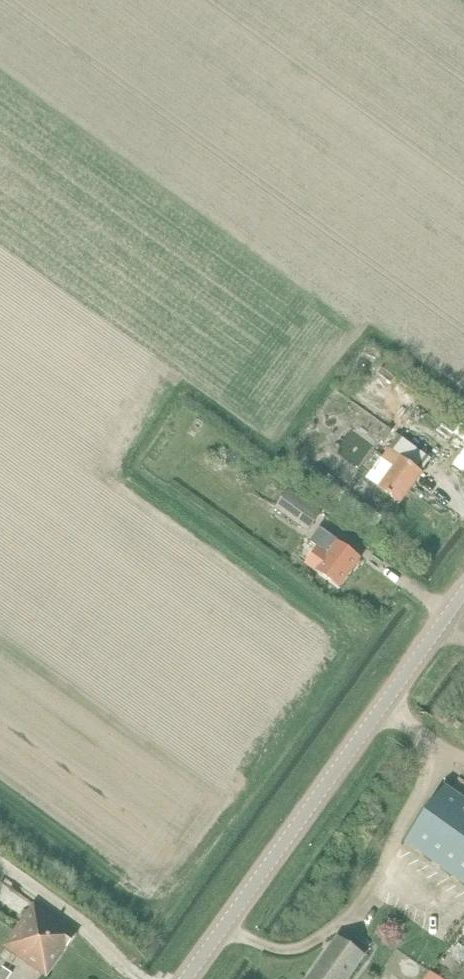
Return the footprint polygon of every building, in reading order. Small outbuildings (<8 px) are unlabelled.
[(384,409),(395,396),(405,384),(382,363),(360,387),(384,409)] [(197,421),(187,434),(195,440),(204,426),(197,421)] [(454,434),(463,441),(463,426),(461,424),(454,434)] [(399,437),(389,451),(402,460),(422,474),(432,460),(399,437)] [(382,461),(368,481),(380,490),(401,505),(423,475),(422,474),(402,460),(389,451),(382,461)] [(308,534),(320,518),(323,515),(291,491),(276,511),(308,534)] [(319,547),(307,565),(340,589),(361,560),(339,544),(338,546),(322,535),(315,544),(319,547)] [(404,845),(463,887),(463,803),(444,789),(404,845)] [(5,949),(46,978),(48,978),(78,937),(36,906),(5,949)] [(363,959),(337,940),(309,978),(349,978),(363,959)] [(450,958),(463,967),(463,950),(458,946),(450,958)] [(0,972),(0,978),(9,978),(13,974),(3,967),(0,972)]
